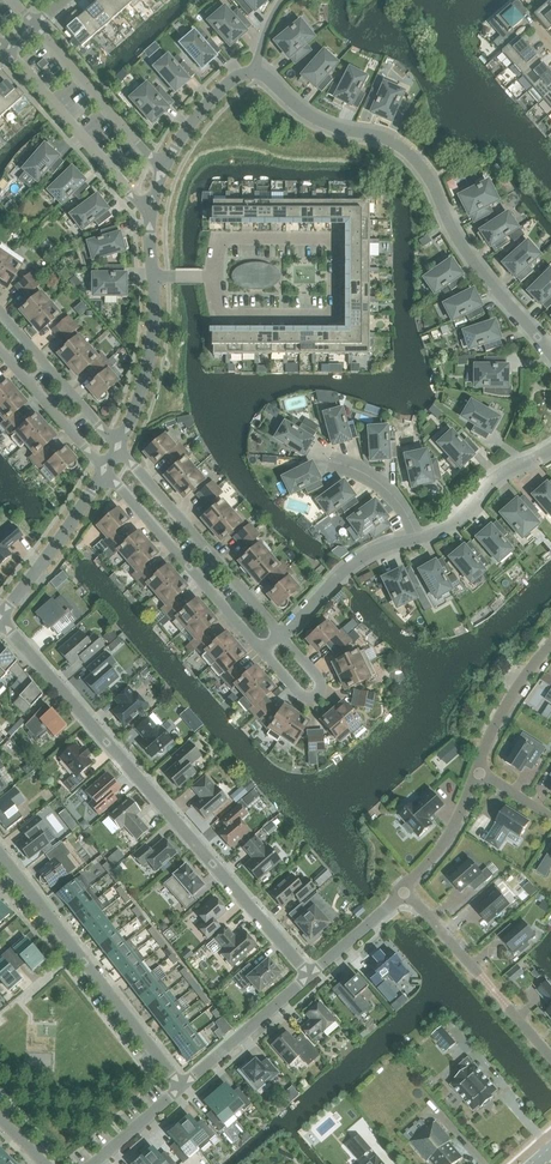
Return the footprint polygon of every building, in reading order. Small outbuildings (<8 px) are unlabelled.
[(95,4),(111,22),(121,13),(109,0),(100,0),(95,4)] [(121,13),(130,5),(126,0),(109,0),(121,13)] [(248,17),(258,9),(269,0),(233,0),(248,17)] [(489,24),(499,37),(493,42),(501,52),(516,39),(510,31),(522,20),(519,16),(526,10),(518,0),(517,0),(495,18),(489,24)] [(95,4),(86,13),(101,30),(111,22),(95,4)] [(546,4),(534,14),(533,15),(548,31),(550,28),(550,10),(546,4)] [(220,13),(210,21),(215,28),(214,29),(228,44),(230,47),(236,41),(240,37),(239,36),(241,34),(242,35),(243,34),(242,33),(249,26),(237,12),(232,17),(225,9),(220,13)] [(76,11),(71,15),(91,39),(101,30),(86,13),(83,15),(76,11)] [(66,31),(64,33),(68,37),(70,35),(74,39),(70,43),(76,50),(80,46),(81,48),(91,39),(71,15),(66,20),(69,27),(66,30),(66,31)] [(295,29),(294,28),(278,41),(278,40),(275,43),(281,49),(284,53),(286,52),(288,54),(286,56),(287,56),(289,55),(295,63),(309,51),(305,45),(313,38),(303,27),(301,24),(295,29)] [(199,29),(196,32),(204,41),(207,38),(199,29)] [(183,43),(181,45),(186,50),(190,55),(189,56),(192,60),(201,70),(212,60),(211,60),(212,59),(214,58),(215,57),(216,56),(221,52),(210,39),(204,44),(202,41),(194,32),(194,33),(193,34),(188,38),(182,43),(183,43)] [(502,52),(512,64),(531,47),(528,43),(525,45),(518,37),(516,39),(501,52),(502,52)] [(514,65),(510,68),(514,73),(518,78),(521,74),(522,75),(523,75),(539,61),(532,54),(535,51),(531,47),(512,63),(512,64),(514,65)] [(299,80),(307,88),(311,84),(314,87),(315,88),(321,93),(333,80),(327,75),(331,71),(337,64),(336,63),(331,59),(325,54),(324,53),(319,59),(318,58),(299,80)] [(178,54),(173,58),(178,64),(183,60),(178,54)] [(166,84),(174,94),(186,84),(185,84),(187,82),(188,82),(189,81),(188,81),(195,76),(183,63),(178,68),(174,63),(173,64),(167,57),(166,57),(167,58),(162,62),(156,67),(155,68),(160,74),(164,79),(163,80),(166,84)] [(91,58),(87,61),(92,67),(98,66),(98,62),(97,62),(93,58),(91,58)] [(38,64),(42,69),(48,64),(44,59),(38,64)] [(533,87),(550,71),(550,69),(548,66),(545,69),(539,61),(522,75),(533,87)] [(121,71),(115,77),(120,83),(128,75),(123,70),(121,71)] [(346,77),(332,103),(343,108),(345,103),(349,105),(349,106),(350,106),(358,110),(366,95),(359,91),(361,86),(362,84),(365,77),(364,77),(358,74),(358,75),(351,71),(350,70),(346,77)] [(528,92),(538,103),(543,99),(550,92),(550,71),(533,87),(528,92)] [(11,108),(17,115),(31,102),(24,95),(18,88),(14,91),(6,82),(3,84),(0,83),(0,95),(11,108)] [(374,114),(375,115),(376,113),(379,114),(378,116),(382,118),(390,122),(392,119),(400,100),(398,100),(402,92),(398,91),(384,84),(380,94),(373,91),(366,108),(375,112),(374,114)] [(165,112),(165,111),(164,109),(171,103),(159,89),(154,94),(147,86),(135,96),(132,98),(138,104),(136,105),(152,123),(159,117),(158,117),(162,114),(161,112),(163,110),(165,112)] [(550,109),(550,92),(543,99),(550,109)] [(2,117),(11,108),(0,95),(0,115),(2,117)] [(35,108),(31,112),(35,117),(40,113),(35,108)] [(36,180),(36,181),(37,182),(43,175),(47,170),(53,175),(64,163),(58,158),(58,157),(57,156),(54,154),(57,150),(48,142),(29,164),(29,165),(24,170),(36,180)] [(49,191),(60,203),(61,204),(68,198),(72,194),(77,199),(90,188),(84,182),(84,181),(83,180),(83,181),(81,178),(71,167),(61,176),(62,177),(58,180),(59,181),(54,186),(55,186),(49,191)] [(502,175),(496,179),(502,189),(509,185),(503,175),(502,175)] [(459,192),(452,179),(445,183),(452,196),(459,192)] [(469,211),(467,212),(468,213),(470,212),(475,221),(491,212),(487,206),(497,201),(490,187),(488,184),(481,188),(480,186),(462,196),(462,195),(459,197),(463,205),(466,209),(467,208),(469,211)] [(77,223),(81,229),(81,230),(88,225),(87,225),(89,224),(89,225),(94,221),(99,227),(112,217),(107,211),(108,210),(107,209),(106,209),(105,207),(96,195),(85,203),(86,203),(82,206),(83,207),(77,211),(78,211),(72,216),(73,217),(77,223)] [(212,223),(228,223),(228,201),(226,201),(213,201),(213,210),(212,210),(212,223)] [(228,223),(242,223),(242,201),(230,201),(228,201),(228,223)] [(242,223),(257,223),(257,201),(255,201),(242,201),(242,223)] [(257,223),(271,223),(271,201),(259,201),(257,201),(257,223)] [(271,223),(285,223),(285,201),(283,201),(271,201),(271,223)] [(285,223),(300,223),(300,201),(288,201),(285,201),(285,223)] [(300,223),(314,223),(314,201),(312,201),(300,201),(300,223)] [(314,223),(329,223),(329,201),(316,201),(314,201),(314,223)] [(329,223),(343,223),(343,210),(350,210),(350,201),(348,201),(329,201),(329,223)] [(348,223),(348,228),(357,228),(357,220),(369,220),(369,201),(352,201),(350,201),(350,210),(343,210),(343,223),(348,223)] [(9,203),(4,208),(9,213),(14,208),(9,203)] [(476,234),(483,244),(487,241),(495,253),(509,244),(505,237),(509,234),(517,229),(516,227),(516,228),(513,222),(512,222),(508,216),(507,215),(501,219),(501,218),(476,234)] [(348,228),(348,242),(369,242),(369,240),(369,220),(357,220),(357,228),(348,228)] [(120,236),(119,234),(119,235),(117,227),(100,232),(103,239),(97,241),(95,242),(88,244),(88,245),(89,245),(91,251),(93,258),(94,260),(101,258),(129,250),(126,239),(121,240),(119,236),(120,236)] [(510,236),(514,242),(524,236),(520,230),(510,236)] [(427,235),(419,241),(423,248),(432,242),(427,235)] [(348,242),(348,256),(369,256),(369,244),(369,242),(348,242)] [(521,248),(516,252),(513,249),(509,252),(505,255),(508,258),(502,263),(515,277),(520,283),(533,272),(528,266),(532,262),(539,255),(538,254),(538,255),(533,250),(528,244),(528,245),(527,243),(521,248)] [(9,259),(13,252),(2,244),(0,247),(0,273),(9,259)] [(0,273),(0,285),(6,289),(20,269),(19,268),(20,266),(19,266),(24,259),(13,252),(9,259),(0,273)] [(348,256),(348,271),(369,271),(369,269),(369,256),(348,256)] [(426,281),(430,287),(434,292),(433,293),(434,294),(442,288),(442,289),(447,285),(450,290),(451,292),(465,282),(460,275),(461,275),(448,257),(436,265),(439,270),(437,271),(436,270),(431,275),(425,279),(426,281)] [(122,296),(125,296),(125,287),(125,282),(123,282),(123,279),(125,279),(125,278),(123,278),(123,268),(104,268),(104,275),(94,275),(94,291),(94,295),(102,295),(102,296),(122,296)] [(348,271),(348,285),(369,285),(369,273),(369,271),(348,271)] [(536,282),(527,291),(540,305),(541,305),(546,310),(550,306),(550,271),(546,276),(545,275),(541,280),(540,279),(536,282)] [(17,284),(23,290),(36,279),(30,272),(17,284)] [(36,279),(23,290),(28,296),(41,285),(36,279)] [(348,285),(348,300),(369,300),(369,298),(369,285),(348,285)] [(447,285),(442,289),(445,293),(450,290),(447,285)] [(465,314),(469,321),(484,314),(480,306),(481,306),(472,289),(460,295),(461,295),(456,297),(457,299),(451,302),(445,305),(445,307),(449,314),(448,314),(451,320),(452,321),(460,317),(465,314)] [(21,312),(30,322),(50,304),(40,294),(22,310),(23,311),(21,312)] [(348,300),(348,314),(369,314),(369,302),(369,300),(348,300)] [(82,301),(74,309),(80,316),(88,308),(82,301)] [(50,304),(30,322),(39,333),(57,317),(56,316),(58,314),(50,304)] [(348,314),(348,328),(359,328),(359,336),(369,336),(369,333),(369,314),(348,314)] [(55,327),(61,333),(74,322),(68,316),(55,327)] [(465,334),(464,334),(467,342),(469,348),(468,348),(469,349),(478,346),(483,345),(486,352),(502,347),(499,339),(500,339),(494,320),(481,325),(477,326),(477,328),(471,330),(464,333),(465,334)] [(74,322),(61,333),(66,339),(79,328),(74,322)] [(447,326),(439,329),(441,335),(449,333),(447,326)] [(350,355),(352,354),(369,354),(369,338),(369,336),(359,336),(359,328),(348,328),(348,333),(343,333),(343,342),(350,342),(350,355)] [(228,355),(228,333),(212,333),(212,347),(213,347),(213,355),(226,355),(228,355)] [(242,355),(242,333),(228,333),(228,355),(230,355),(242,355)] [(256,355),(256,333),(242,333),(242,355),(254,355),(256,355)] [(271,355),(271,333),(256,333),(256,355),(259,355),(271,355)] [(285,355),(285,333),(271,333),(271,355),(283,355),(285,355)] [(300,355),(300,333),(285,333),(285,355),(287,355),(300,355)] [(312,355),(314,355),(314,333),(300,333),(300,355),(312,355)] [(316,355),(328,355),(328,333),(314,333),(314,355),(316,355)] [(328,355),(348,355),(350,355),(350,342),(343,342),(343,333),(328,333),(328,355)] [(59,355),(68,365),(88,348),(78,337),(60,353),(61,354),(59,355)] [(125,340),(122,343),(122,346),(125,349),(129,349),(131,346),(131,342),(129,340),(125,340)] [(89,366),(94,372),(107,360),(101,353),(96,358),(88,348),(68,365),(77,376),(89,366)] [(475,361),(475,356),(457,358),(457,366),(467,365),(467,362),(475,361)] [(90,388),(88,389),(97,398),(97,399),(98,399),(98,400),(99,400),(99,401),(100,401),(101,401),(102,401),(103,401),(104,401),(104,400),(105,400),(106,399),(106,398),(107,398),(107,397),(107,396),(107,395),(107,394),(107,393),(106,393),(106,392),(117,382),(116,380),(119,378),(111,369),(113,367),(112,366),(117,362),(112,357),(107,360),(94,372),(99,378),(89,387),(90,388)] [(507,370),(504,370),(504,360),(486,359),(486,367),(475,367),(475,382),(475,386),(483,386),(483,387),(483,394),(501,397),(511,397),(511,386),(507,386),(507,379),(507,374),(505,374),(505,371),(507,371),(507,370)] [(16,393),(8,383),(6,384),(5,383),(0,388),(0,407),(16,393)] [(328,392),(323,392),(326,402),(338,398),(337,394),(328,392)] [(6,431),(19,420),(14,414),(26,404),(16,393),(0,407),(0,414),(5,420),(0,424),(6,431)] [(337,394),(338,398),(340,407),(342,407),(346,397),(337,394)] [(470,422),(475,425),(471,432),(485,441),(490,434),(501,415),(489,407),(486,412),(484,410),(478,406),(478,407),(471,403),(471,404),(470,404),(466,411),(463,416),(462,417),(470,422)] [(268,405),(264,411),(276,418),(280,412),(268,405)] [(433,406),(429,411),(438,419),(442,413),(433,406)] [(334,412),(326,414),(325,415),(327,422),(326,422),(328,429),(326,429),(329,438),(331,446),(350,441),(349,440),(357,438),(353,422),(345,424),(344,418),(343,418),(341,410),(339,410),(340,410),(334,412)] [(190,416),(177,419),(178,425),(183,424),(188,431),(194,425),(190,416)] [(19,420),(6,431),(12,438),(21,448),(26,444),(45,426),(37,417),(35,418),(34,417),(24,426),(19,420)] [(305,418),(302,424),(314,432),(318,426),(305,418)] [(284,425),(281,430),(277,437),(276,438),(282,442),(288,446),(287,447),(291,450),(302,457),(312,440),(316,433),(314,432),(302,424),(297,431),(293,428),(292,428),(284,423),(284,425)] [(45,426),(26,444),(34,454),(29,458),(35,465),(48,453),(43,447),(55,437),(54,436),(57,434),(50,426),(47,428),(45,426)] [(369,436),(370,443),(368,443),(368,448),(369,461),(388,460),(388,459),(396,458),(395,442),(387,442),(387,436),(386,433),(386,427),(385,427),(385,428),(378,428),(371,429),(369,429),(370,436),(369,436)] [(166,455),(171,460),(184,449),(179,443),(179,442),(170,431),(153,446),(152,445),(151,445),(150,444),(148,444),(147,444),(146,445),(145,446),(144,446),(144,447),(143,448),(143,449),(143,450),(143,451),(144,452),(144,453),(153,464),(155,462),(156,463),(166,455)] [(392,432),(386,433),(387,436),(387,442),(395,442),(395,432),(392,432)] [(439,444),(444,450),(448,456),(449,455),(450,457),(446,461),(456,472),(473,457),(473,456),(479,451),(467,438),(462,443),(458,439),(457,439),(451,432),(450,433),(450,434),(446,438),(440,443),(439,444)] [(165,477),(174,487),(194,470),(185,460),(190,456),(184,449),(171,460),(176,466),(165,477)] [(48,453),(35,465),(41,471),(40,471),(50,483),(67,468),(68,469),(69,470),(70,470),(71,470),(72,470),(73,469),(74,469),(75,468),(76,468),(76,467),(76,466),(77,465),(77,464),(77,463),(76,463),(76,462),(75,461),(66,450),(64,452),(63,451),(54,459),(48,453)] [(411,484),(412,487),(421,485),(426,484),(425,482),(428,481),(429,484),(430,484),(430,481),(439,479),(435,461),(428,463),(426,452),(411,455),(407,456),(409,464),(407,464),(412,484),(411,484)] [(287,487),(290,493),(290,494),(299,490),(304,488),(307,494),(323,487),(319,480),(319,479),(311,462),(307,464),(299,468),(295,470),(295,472),(290,475),(283,479),(284,480),(287,487)] [(194,470),(174,487),(183,497),(184,496),(185,497),(203,481),(194,470)] [(199,492),(204,499),(217,487),(212,481),(199,492)] [(332,488),(328,491),(329,493),(324,496),(324,497),(318,501),(319,502),(319,503),(323,509),(327,514),(327,515),(328,516),(335,510),(340,507),(345,513),(354,506),(358,503),(353,497),(354,496),(342,481),(332,488)] [(542,489),(538,485),(530,492),(549,514),(550,516),(550,481),(542,489)] [(217,487),(204,499),(210,505),(223,493),(217,487)] [(530,516),(536,512),(524,498),(516,504),(515,503),(514,503),(515,505),(513,507),(511,505),(508,509),(508,508),(501,514),(503,517),(516,532),(518,531),(523,537),(526,535),(537,525),(530,516)] [(360,514),(350,522),(352,525),(361,537),(370,531),(374,537),(389,526),(383,518),(385,517),(380,509),(374,501),(359,513),(360,514)] [(202,519),(211,530),(231,513),(223,503),(221,504),(220,503),(202,519)] [(102,542),(108,548),(122,537),(117,531),(126,522),(127,520),(118,509),(117,509),(116,508),(114,508),(113,508),(112,508),(111,508),(110,509),(109,510),(109,511),(108,512),(108,513),(108,514),(108,515),(109,516),(109,517),(98,527),(107,537),(102,542)] [(231,513),(211,530),(220,540),(222,538),(222,539),(241,523),(231,513)] [(302,517),(297,522),(307,531),(312,525),(302,517)] [(505,544),(502,540),(507,535),(496,522),(490,527),(489,528),(486,531),(482,527),(473,535),(493,557),(493,556),(498,562),(499,561),(505,556),(510,552),(511,551),(505,544)] [(236,535),(241,541),(254,530),(249,524),(236,535)] [(11,555),(6,549),(15,541),(15,542),(22,536),(13,526),(6,531),(7,532),(0,538),(0,564),(11,555)] [(308,530),(310,533),(314,536),(316,535),(317,534),(312,527),(308,530)] [(254,530),(241,541),(247,547),(260,536),(254,530)] [(119,551),(128,561),(148,544),(138,533),(127,543),(122,537),(108,548),(114,555),(119,551)] [(460,573),(461,572),(465,577),(466,577),(470,583),(472,582),(478,577),(483,573),(484,572),(482,570),(478,565),(475,560),(481,555),(470,542),(464,547),(463,547),(448,559),(457,570),(457,569),(460,573)] [(132,575),(137,582),(151,570),(146,564),(155,556),(155,555),(156,553),(148,544),(128,561),(136,571),(132,575)] [(240,563),(248,573),(268,555),(259,544),(241,560),(241,561),(240,563)] [(270,573),(275,579),(288,568),(282,561),(277,565),(268,555),(248,573),(258,584),(270,573)] [(481,555),(475,560),(478,565),(482,570),(488,564),(481,555)] [(434,562),(418,572),(424,583),(427,587),(428,586),(431,592),(432,592),(436,598),(437,598),(444,594),(449,591),(450,591),(451,591),(450,590),(443,577),(450,573),(442,559),(435,563),(434,562)] [(149,585),(157,594),(177,577),(167,566),(156,576),(151,570),(137,582),(144,589),(149,585)] [(288,568),(275,579),(280,585),(270,594),(271,595),(269,596),(278,607),(279,607),(280,608),(281,608),(282,609),(283,609),(283,608),(284,608),(285,608),(286,607),(287,606),(287,605),(288,604),(288,603),(288,602),(288,601),(287,601),(287,600),(287,599),(298,589),(289,579),(294,575),(288,568)] [(391,575),(383,579),(384,582),(393,600),(395,599),(398,607),(402,605),(415,599),(415,598),(411,589),(417,586),(409,569),(400,573),(399,571),(398,572),(399,573),(396,575),(395,573),(391,575)] [(371,571),(358,577),(361,583),(365,581),(368,587),(372,585),(369,579),(374,576),(371,571)] [(453,574),(445,578),(451,589),(459,584),(453,574)] [(161,609),(167,616),(180,604),(175,598),(185,589),(184,588),(185,587),(177,577),(157,594),(166,605),(161,609)] [(419,587),(413,591),(419,602),(425,598),(419,587)] [(342,589),(332,598),(338,604),(345,591),(342,589)] [(49,628),(50,629),(51,628),(57,635),(74,620),(68,613),(73,609),(61,596),(53,603),(49,597),(43,605),(45,607),(37,614),(46,625),(47,623),(50,626),(49,628)] [(181,633),(186,628),(206,611),(197,600),(185,610),(180,604),(167,616),(173,622),(172,623),(181,633)] [(190,642),(196,649),(209,638),(204,632),(214,623),(213,622),(215,621),(206,611),(186,628),(195,638),(190,642)] [(329,641),(334,647),(347,636),(340,628),(335,632),(327,623),(315,633),(314,632),(313,632),(312,631),(311,631),(310,631),(309,632),(308,632),(307,633),(307,634),(306,634),(306,635),(306,636),(306,637),(306,638),(306,639),(307,640),(316,651),(319,648),(319,649),(329,641)] [(104,637),(110,643),(118,636),(112,629),(104,637)] [(353,630),(348,635),(354,642),(359,637),(353,630)] [(84,662),(85,663),(104,646),(94,634),(87,640),(80,632),(59,651),(72,665),(82,656),(86,661),(84,662)] [(216,662),(235,644),(234,643),(237,640),(230,632),(227,635),(226,634),(215,644),(209,638),(196,649),(202,656),(207,652),(216,662)] [(347,636),(334,647),(340,653),(352,642),(347,636)] [(122,645),(116,639),(111,643),(117,649),(122,645)] [(220,676),(225,683),(239,671),(233,665),(243,657),(242,656),(244,654),(235,644),(216,662),(211,666),(220,676)] [(0,657),(0,680),(9,670),(18,679),(16,681),(17,681),(25,672),(7,649),(0,657)] [(339,677),(369,662),(364,650),(361,652),(360,650),(333,664),(330,666),(335,676),(338,674),(339,677)] [(93,674),(85,681),(102,700),(98,695),(118,678),(110,669),(115,664),(105,652),(87,668),(87,669),(90,666),(94,671),(93,672),(93,674)] [(369,662),(339,677),(345,688),(348,687),(348,688),(376,675),(369,662)] [(236,686),(245,695),(265,678),(255,667),(244,677),(239,671),(225,683),(232,690),(236,686)] [(42,696),(25,672),(17,681),(26,690),(12,705),(24,715),(42,696)] [(249,710),(255,716),(268,705),(263,699),(273,690),(272,689),(273,688),(265,678),(245,695),(254,705),(249,710)] [(135,693),(134,694),(129,688),(115,700),(118,698),(123,704),(113,713),(125,726),(147,707),(135,693)] [(359,691),(357,699),(374,702),(376,694),(359,691)] [(374,702),(357,699),(355,707),(372,710),(374,702)] [(46,729),(54,738),(66,727),(46,703),(25,726),(35,738),(46,729)] [(343,703),(332,712),(349,732),(354,737),(364,727),(359,721),(343,703)] [(268,705),(255,716),(260,722),(273,711),(268,705)] [(276,719),(271,713),(260,722),(269,732),(267,735),(277,742),(281,736),(296,714),(284,706),(276,719)] [(196,734),(204,726),(189,709),(180,716),(196,734)] [(349,732),(332,712),(322,721),(324,722),(323,723),(339,741),(349,732)] [(296,714),(281,736),(293,744),(307,724),(306,723),(307,722),(296,714)] [(157,729),(148,718),(136,729),(145,739),(140,744),(152,758),(158,753),(159,754),(161,754),(162,754),(164,753),(164,751),(164,749),(163,748),(172,740),(160,726),(157,729)] [(21,719),(14,726),(18,730),(25,722),(21,719)] [(18,730),(14,726),(8,733),(11,737),(18,730)] [(317,752),(316,735),(307,736),(309,753),(317,752)] [(324,735),(316,735),(317,752),(325,752),(324,735)] [(509,758),(506,762),(522,772),(528,762),(534,766),(546,748),(539,744),(535,750),(520,740),(514,749),(511,747),(506,756),(509,758)] [(452,742),(443,749),(453,760),(462,752),(452,742)] [(178,763),(166,774),(178,788),(195,772),(189,766),(201,756),(189,743),(173,757),(178,763)] [(84,748),(81,750),(76,744),(60,758),(74,774),(66,781),(65,782),(63,783),(71,792),(85,780),(80,774),(93,763),(88,757),(90,755),(84,748)] [(22,768),(26,774),(32,770),(28,764),(22,768)] [(111,797),(120,788),(107,774),(87,792),(94,800),(89,804),(100,815),(117,800),(116,800),(115,801),(111,797)] [(202,799),(194,806),(205,819),(227,800),(216,786),(215,787),(205,777),(192,788),(202,799)] [(230,797),(236,803),(249,791),(255,786),(249,780),(244,785),(230,797)] [(7,831),(23,818),(14,807),(23,800),(24,802),(24,801),(15,789),(3,799),(8,805),(0,811),(0,823),(7,831)] [(415,832),(419,837),(434,825),(429,820),(445,806),(432,792),(422,800),(421,798),(401,816),(408,824),(405,826),(412,835),(415,832)] [(248,795),(243,800),(248,806),(254,801),(248,795)] [(55,809),(61,805),(56,799),(50,804),(55,809)] [(120,829),(124,826),(137,840),(148,830),(136,815),(140,812),(128,799),(109,816),(120,829)] [(239,805),(221,821),(226,826),(218,833),(230,848),(249,831),(240,820),(247,814),(239,805)] [(497,823),(486,841),(499,850),(511,832),(520,838),(531,822),(507,807),(496,822),(497,823)] [(59,814),(73,831),(78,826),(65,809),(59,814)] [(26,826),(31,832),(16,844),(29,859),(41,850),(50,843),(41,832),(46,827),(38,817),(26,826)] [(90,827),(85,820),(79,825),(84,832),(90,827)] [(272,822),(264,830),(269,835),(277,828),(272,822)] [(246,865),(258,880),(280,861),(267,846),(265,848),(256,838),(244,848),(253,859),(246,865)] [(41,878),(41,881),(42,883),(45,884),(47,883),(50,887),(57,882),(75,868),(66,857),(70,854),(62,844),(68,840),(68,839),(62,844),(62,843),(47,855),(52,862),(39,872),(42,877),(41,878)] [(147,862),(155,872),(176,853),(164,840),(151,851),(146,845),(133,856),(142,867),(147,862)] [(50,843),(41,850),(45,854),(53,847),(50,843)] [(125,858),(118,850),(107,860),(114,867),(125,858)] [(546,876),(550,868),(550,857),(548,855),(538,871),(546,876)] [(449,878),(461,893),(470,885),(475,890),(488,879),(494,874),(488,867),(482,872),(470,859),(458,870),(456,867),(448,874),(450,877),(449,878)] [(103,866),(108,873),(112,870),(107,863),(103,866)] [(127,869),(122,863),(113,870),(119,877),(127,869)] [(204,886),(186,866),(186,865),(186,864),(185,865),(174,875),(173,876),(174,877),(165,884),(165,885),(186,908),(187,909),(188,909),(187,908),(196,901),(197,900),(196,900),(193,897),(193,896),(204,887),(205,886),(204,886)] [(332,876),(325,869),(313,880),(320,887),(332,876)] [(112,870),(108,873),(114,880),(118,877),(112,870)] [(63,901),(68,905),(85,892),(89,888),(92,887),(82,875),(75,880),(57,895),(63,901)] [(291,875),(270,893),(282,907),(295,896),(300,902),(315,889),(305,878),(299,884),(291,875)] [(531,882),(524,888),(532,897),(539,891),(531,882)] [(488,899),(476,910),(489,924),(510,905),(503,892),(497,886),(486,896),(488,899)] [(116,890),(121,897),(125,893),(120,887),(116,890)] [(93,902),(97,899),(89,888),(85,892),(68,905),(76,916),(93,902)] [(125,893),(121,897),(127,903),(131,900),(125,893)] [(303,936),(311,946),(322,936),(318,932),(328,924),(337,916),(327,905),(317,894),(301,908),(307,914),(296,923),(305,934),(303,936)] [(539,894),(536,899),(542,903),(545,898),(539,894)] [(197,913),(204,922),(198,927),(208,939),(220,928),(215,921),(226,911),(215,898),(197,913)] [(84,926),(101,913),(105,909),(97,899),(93,902),(76,916),(84,926)] [(0,903),(0,923),(12,913),(0,903)] [(352,912),(357,918),(365,911),(360,905),(352,912)] [(132,910),(137,917),(141,914),(136,907),(132,910)] [(84,926),(92,936),(109,923),(101,913),(84,926)] [(141,914),(137,917),(142,924),(146,920),(141,914)] [(524,921),(515,929),(512,925),(499,936),(515,954),(519,950),(522,953),(530,946),(531,944),(529,942),(536,935),(524,921)] [(164,922),(158,927),(163,932),(168,927),(164,922)] [(92,936),(99,946),(117,933),(109,923),(92,936)] [(148,931),(153,937),(157,934),(152,928),(148,931)] [(215,939),(223,949),(219,952),(232,967),(256,946),(243,931),(235,938),(227,928),(215,939)] [(99,946),(107,957),(124,943),(117,933),(99,946)] [(157,934),(153,937),(158,944),(162,941),(157,934)] [(24,937),(6,952),(17,965),(23,960),(32,971),(35,968),(36,969),(42,964),(41,963),(44,960),(24,937)] [(107,957),(115,967),(132,953),(124,943),(107,957)] [(164,951),(169,958),(173,955),(168,948),(164,951)] [(371,969),(365,974),(375,986),(388,975),(397,984),(410,973),(401,963),(388,948),(382,954),(379,951),(378,952),(379,952),(373,957),(372,957),(375,960),(368,966),(371,969)] [(115,967),(123,977),(140,964),(143,961),(145,960),(137,950),(132,953),(115,967)] [(181,957),(185,962),(193,955),(189,950),(181,957)] [(6,952),(0,957),(0,980),(9,991),(12,988),(13,989),(19,984),(18,983),(21,980),(12,970),(17,965),(6,952)] [(173,955),(169,958),(174,965),(179,962),(173,955)] [(255,971),(249,965),(233,979),(244,992),(252,985),(259,993),(281,974),(268,959),(255,971)] [(123,977),(131,987),(151,972),(145,963),(143,961),(140,964),(123,977)] [(518,965),(506,975),(513,983),(525,972),(518,965)] [(180,972),(185,978),(189,975),(184,969),(180,972)] [(536,970),(532,973),(538,979),(541,976),(536,970)] [(131,987),(139,997),(161,980),(153,971),(151,972),(131,987)] [(189,975),(185,978),(190,985),(194,982),(189,975)] [(347,980),(336,990),(359,1017),(370,1007),(360,995),(368,988),(357,976),(350,982),(349,983),(347,980)] [(139,997),(147,1008),(169,991),(161,980),(139,997)] [(377,988),(390,1002),(398,995),(385,981),(377,988)] [(537,990),(548,1002),(550,1006),(550,985),(548,981),(537,990)] [(217,989),(212,984),(207,989),(211,994),(217,989)] [(196,992),(201,999),(205,996),(200,989),(196,992)] [(164,994),(147,1008),(148,1009),(155,1018),(172,1005),(164,994)] [(205,996),(201,999),(206,1006),(210,1002),(205,996)] [(396,1000),(391,1005),(395,1010),(401,1006),(396,1000)] [(163,1028),(180,1015),(185,1011),(177,1001),(172,1005),(155,1018),(163,1028)] [(320,1003),(306,1015),(311,1020),(301,1028),(312,1041),(321,1032),(322,1033),(336,1021),(320,1003)] [(212,1013),(217,1019),(221,1016),(216,1010),(212,1013)] [(163,1028),(171,1038),(188,1025),(180,1015),(163,1028)] [(214,1022),(225,1036),(232,1030),(231,1029),(226,1023),(221,1016),(217,1019),(214,1022)] [(171,1038),(179,1049),(196,1035),(188,1025),(171,1038)] [(457,1043),(442,1027),(432,1036),(447,1052),(457,1043)] [(363,1040),(369,1035),(365,1031),(359,1036),(363,1040)] [(308,1065),(319,1056),(306,1041),(300,1047),(295,1041),(287,1032),(272,1045),(289,1065),(300,1056),(308,1065)] [(196,1035),(179,1049),(187,1062),(208,1045),(199,1033),(196,1035)] [(238,1071),(257,1092),(279,1074),(266,1059),(260,1065),(255,1060),(249,1065),(247,1063),(238,1071)] [(497,1090),(474,1065),(468,1070),(467,1068),(460,1074),(455,1079),(456,1081),(450,1086),(473,1111),(479,1106),(480,1108),(492,1097),(491,1096),(497,1090)] [(218,1092),(216,1094),(233,1114),(243,1106),(246,1109),(252,1104),(241,1091),(235,1096),(226,1085),(224,1087),(223,1086),(217,1091),(218,1092)] [(233,1114),(216,1094),(213,1096),(212,1095),(206,1101),(207,1102),(205,1103),(215,1114),(209,1119),(220,1132),(226,1127),(227,1128),(237,1119),(233,1114)] [(181,1124),(179,1126),(196,1146),(200,1150),(210,1142),(214,1146),(220,1141),(215,1136),(204,1123),(199,1128),(189,1117),(188,1118),(187,1117),(181,1123),(181,1124)] [(434,1163),(455,1163),(462,1157),(449,1142),(452,1140),(435,1122),(428,1128),(411,1144),(427,1162),(430,1160),(434,1163)] [(196,1146),(179,1126),(177,1128),(176,1127),(169,1133),(170,1134),(169,1135),(178,1146),(173,1151),(184,1163),(200,1150),(196,1146)] [(246,1142),(252,1138),(247,1133),(242,1137),(246,1142)] [(359,1137),(359,1136),(350,1144),(362,1157),(370,1150),(359,1137)] [(143,1158),(148,1163),(176,1163),(168,1155),(162,1160),(153,1149),(151,1150),(150,1149),(144,1155),(145,1156),(143,1158)] [(11,1160),(2,1151),(0,1153),(0,1163),(8,1163),(11,1160)]
